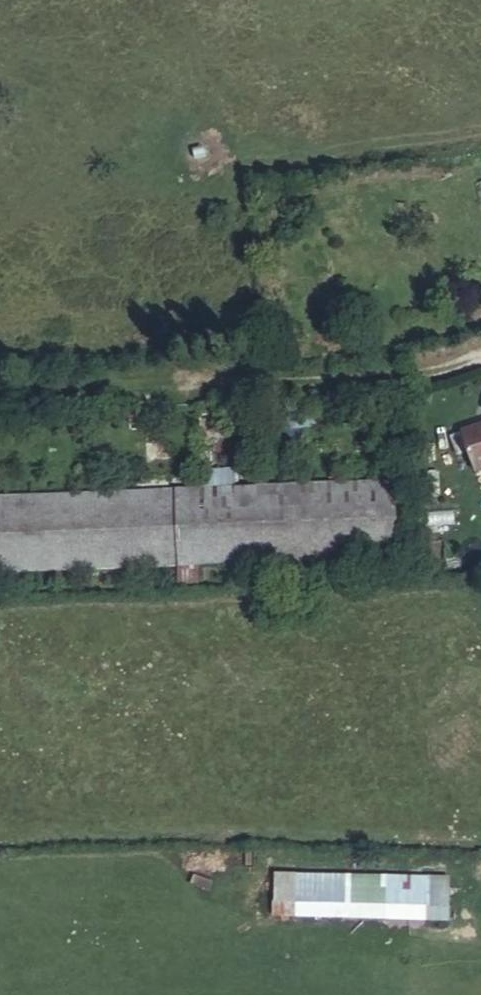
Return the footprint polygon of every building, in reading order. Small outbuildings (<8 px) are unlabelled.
[(469,415),(480,446),(480,411),(469,415)] [(200,564),(395,559),(392,478),(309,482),(198,485),(200,564)] [(198,485),(0,492),(0,570),(187,564),(200,564),(198,485)] [(200,564),(187,564),(187,579),(200,579),(200,564)] [(275,872),(273,918),(450,925),(452,879),(275,872)]
